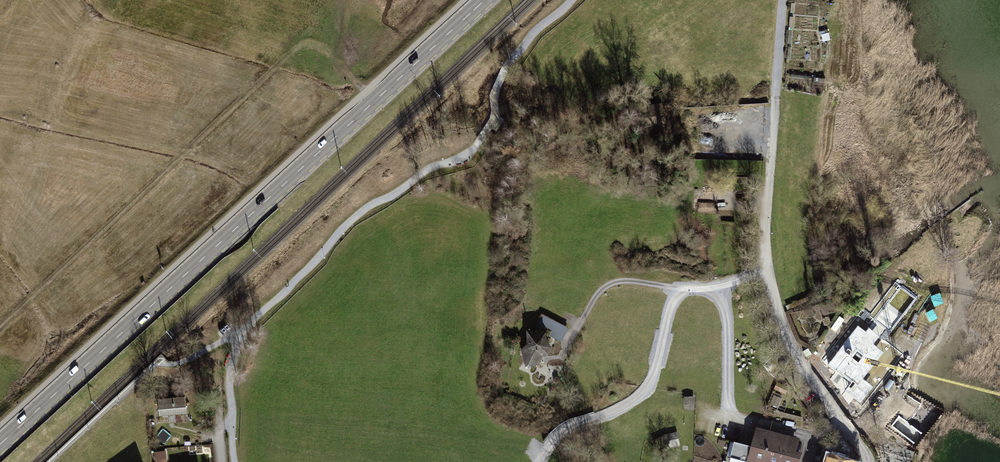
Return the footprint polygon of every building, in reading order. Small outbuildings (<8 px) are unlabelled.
[(648,121),(661,123),(663,111),(649,109),(648,121)] [(537,323),(552,330),(549,335),(561,341),(568,327),(541,314),(537,323)] [(830,338),(821,356),(864,375),(867,367),(862,365),(881,324),(859,314),(845,345),(830,338)] [(227,325),(219,332),(221,334),(223,336),(230,329),(229,327),(227,325)] [(528,330),(529,344),(523,349),(526,363),(532,365),(541,364),(541,353),(552,353),(551,339),(548,339),(547,328),(528,330)] [(870,391),(891,400),(907,358),(886,350),(870,391)] [(188,416),(186,398),(159,400),(160,418),(188,416)] [(758,429),(753,446),(796,457),(801,440),(758,429)] [(796,457),(753,446),(749,461),(801,461),(802,459),(796,457)] [(860,458),(827,450),(826,455),(819,453),(817,461),(859,461),(860,458)] [(155,453),(156,461),(168,461),(166,452),(155,453)]
